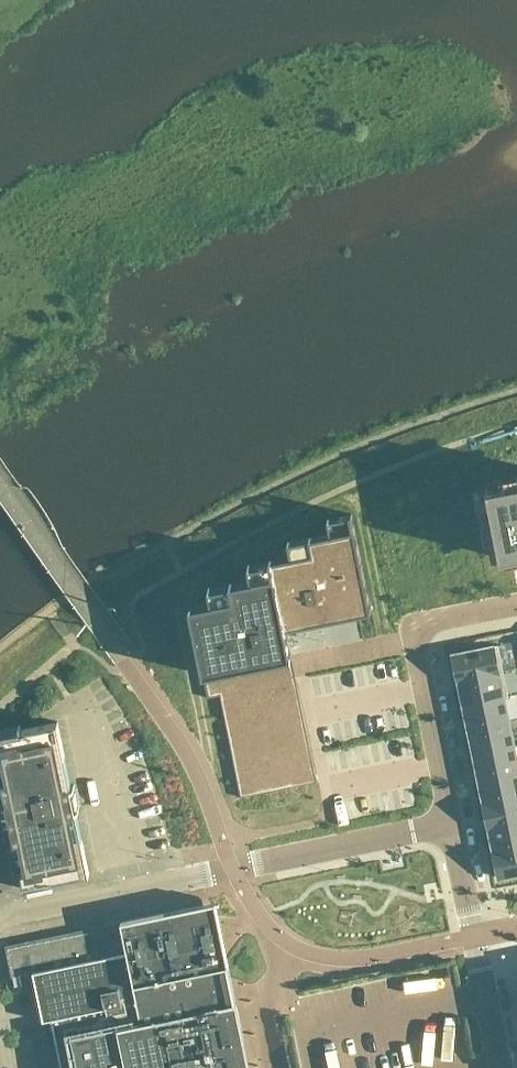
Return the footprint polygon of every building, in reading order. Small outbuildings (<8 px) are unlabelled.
[(485,489),(499,560),(516,556),(516,483),(485,489)] [(191,607),(188,608),(202,676),(290,659),(291,658),(285,630),(357,615),(370,613),(351,516),(348,516),(348,517),(327,522),(330,535),(307,540),(307,541),(287,545),(290,558),(267,563),(268,563),(248,568),(250,581),(228,586),(208,590),(211,604),(191,608),(191,607)] [(490,648),(452,656),(458,682),(502,673),(497,647),(490,648)] [(290,659),(202,676),(207,700),(219,697),(240,799),(315,784),(294,681),(290,659)] [(502,673),(458,682),(463,706),(507,697),(502,673)] [(507,697),(463,706),(468,731),(506,723),(501,699),(508,698),(507,697)] [(506,723),(468,731),(473,756),(511,748),(506,723)] [(70,788),(57,724),(47,726),(0,737),(0,778),(23,889),(88,876),(74,812),(78,811),(73,787),(70,788)] [(511,748),(473,756),(478,780),(516,772),(511,748)] [(478,780),(483,804),(516,798),(516,776),(516,772),(478,780)] [(483,804),(488,829),(516,823),(516,798),(483,804)] [(488,829),(493,854),(516,849),(516,823),(488,829)] [(493,854),(499,880),(516,876),(516,849),(493,854)] [(32,975),(42,1023),(43,1023),(46,1038),(53,1037),(60,1067),(248,1067),(214,904),(199,907),(198,907),(104,926),(104,927),(4,948),(11,980),(32,975)]
